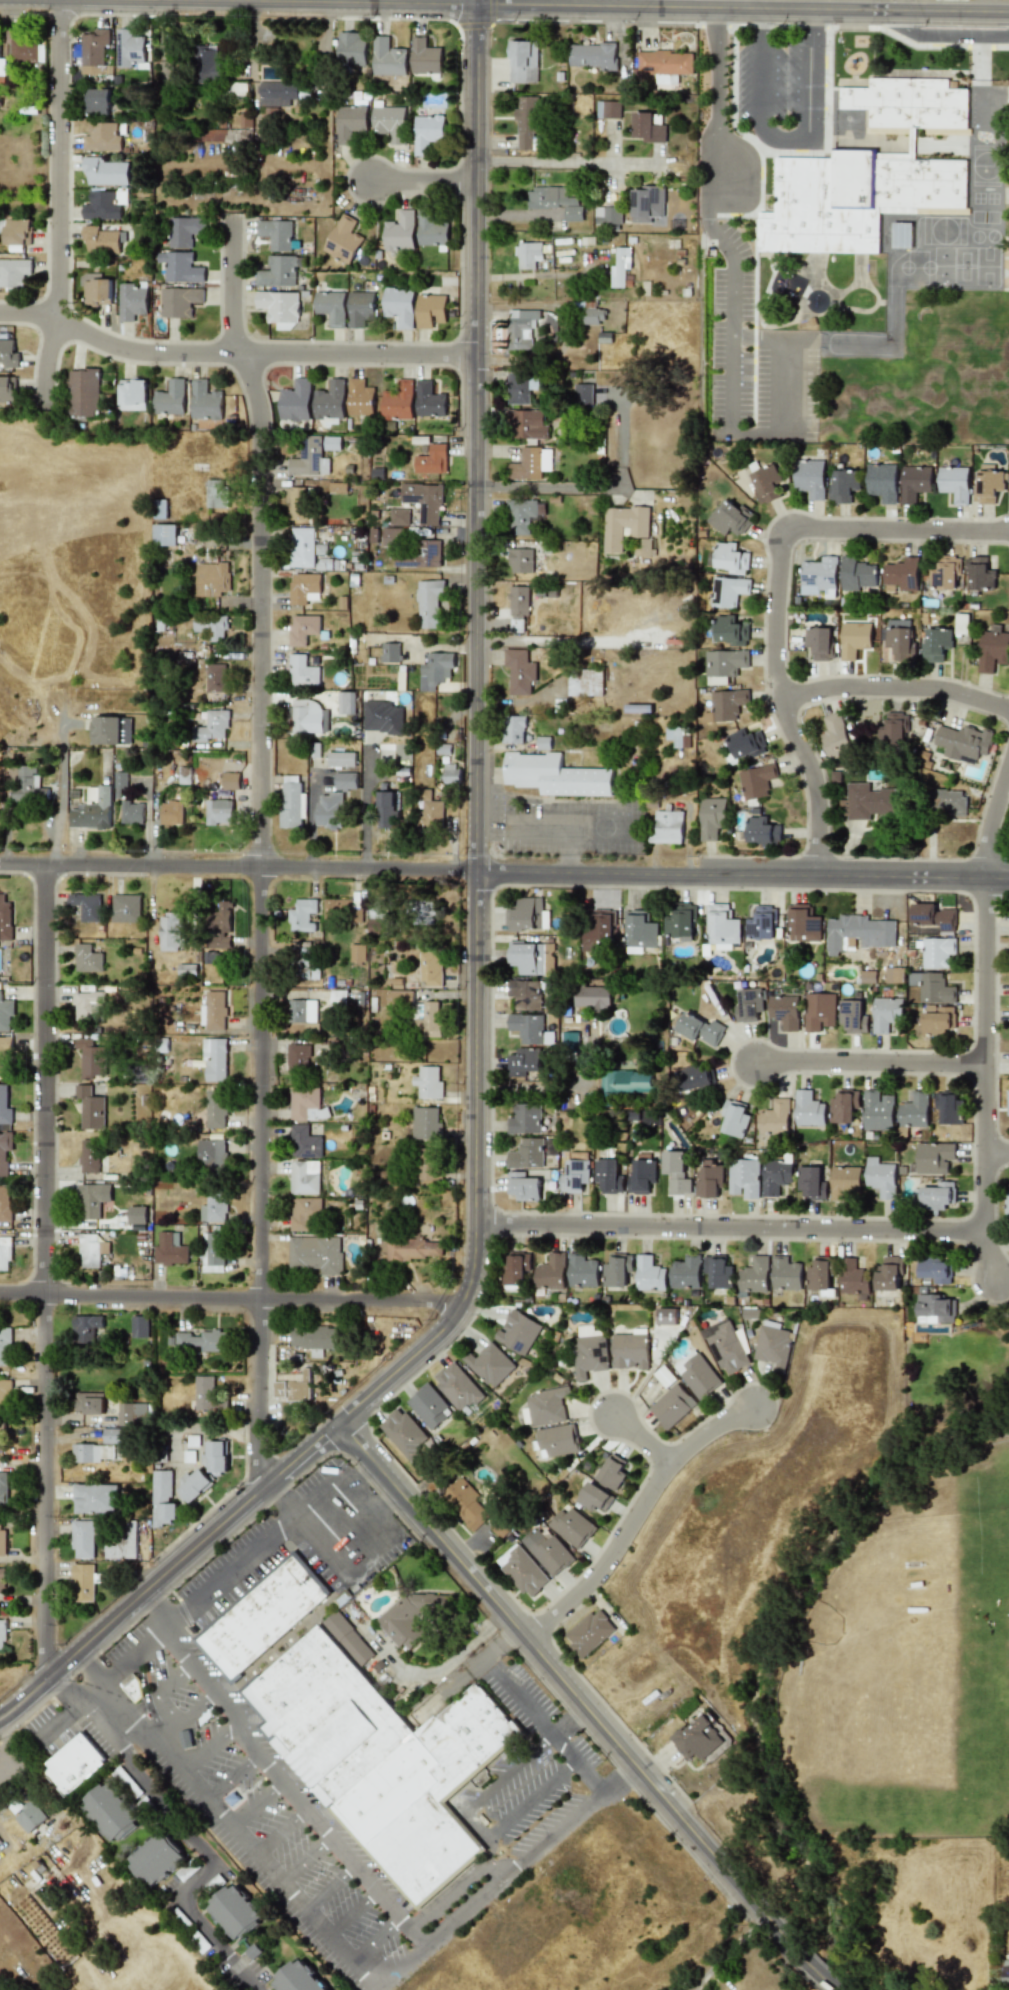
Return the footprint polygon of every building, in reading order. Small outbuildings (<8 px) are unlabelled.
[(117,28),(116,67),(130,67),(131,61),(144,62),(144,36),(131,36),(131,29),(117,28)] [(81,74),(104,74),(105,45),(109,45),(109,29),(93,29),(93,33),(82,33),(81,74)] [(365,65),(366,39),(359,39),(359,32),(338,32),(338,65),(365,65)] [(405,76),(406,49),(388,48),(388,36),(373,36),(372,75),(405,76)] [(442,48),(425,47),(426,37),(412,36),(410,72),(441,73),(442,48)] [(43,62),(44,42),(11,41),(11,61),(43,62)] [(536,83),(537,42),(510,41),(509,82),(536,83)] [(568,44),(569,66),(600,66),(600,70),(616,70),(615,44),(568,44)] [(693,52),(638,52),(638,74),(693,74),(693,52)] [(774,158),(775,212),(758,212),(758,253),(879,252),(879,212),(888,212),(888,210),(934,210),(934,208),(967,208),(966,159),(914,160),(914,128),(924,128),(924,135),(968,134),(968,89),(949,89),(949,78),(869,79),(869,87),(839,88),(840,109),(869,109),(869,134),(906,133),(906,152),(831,152),(831,157),(774,158)] [(289,107),(289,99),(298,99),(298,82),(260,81),(259,106),(289,107)] [(109,88),(87,89),(87,114),(110,114),(109,88)] [(516,150),(539,150),(539,135),(538,135),(539,97),(517,96),(516,150)] [(602,118),(620,118),(620,101),(603,101),(602,118)] [(367,106),(337,106),(336,145),(351,145),(352,133),(366,133),(367,106)] [(405,107),(372,107),(372,132),(390,132),(390,145),(405,145),(405,107)] [(665,143),(665,125),(652,125),(652,112),(633,112),(632,137),(642,138),(642,142),(665,143)] [(251,114),(239,114),(239,128),(251,128),(251,114)] [(443,143),(444,117),(414,116),(414,156),(429,156),(429,142),(443,143)] [(116,122),(89,123),(89,135),(82,135),(82,151),(121,151),(120,134),(116,134),(116,122)] [(87,184),(127,185),(128,162),(102,162),(102,157),(82,157),(82,172),(88,172),(87,184)] [(663,217),(663,186),(641,185),(641,190),(631,189),(631,222),(650,223),(650,217),(663,217)] [(565,187),(526,187),(527,208),(563,207),(564,222),(580,221),(580,197),(566,198),(565,187)] [(121,219),(120,202),(117,202),(117,191),(89,192),(89,204),(82,204),(82,220),(121,219)] [(620,207),(594,207),(594,225),(621,224),(620,207)] [(383,222),(383,251),(398,251),(398,248),(413,248),(414,209),(399,209),(399,222),(383,222)] [(417,243),(448,244),(448,223),(433,223),(434,209),(418,209),(417,243)] [(349,265),(363,238),(350,232),(356,221),(343,213),(322,251),(349,265)] [(191,248),(191,234),(204,234),(204,218),(169,217),(169,248),(191,248)] [(270,251),(290,251),(291,221),(256,220),(256,236),(270,237),(270,251)] [(892,248),(911,248),(911,223),(892,223),(892,248)] [(88,253),(119,254),(119,237),(120,237),(120,231),(98,230),(98,226),(83,226),(82,241),(88,242),(88,253)] [(535,269),(534,261),(542,260),(541,243),(516,243),(516,269),(535,269)] [(610,287),(625,287),(625,269),(630,269),(630,248),(616,247),(615,266),(610,266),(610,287)] [(165,281),(204,283),(205,267),(192,267),(193,252),(157,251),(157,264),(165,264),(165,281)] [(295,286),(295,266),(302,267),(302,256),(268,256),(268,270),(256,270),(255,285),(295,286)] [(0,259),(0,286),(24,287),(24,275),(31,275),(32,260),(0,259)] [(111,279),(101,279),(101,273),(83,273),(84,303),(111,303),(111,279)] [(120,322),(135,321),(134,315),(147,314),(147,288),(135,288),(134,283),(119,283),(120,322)] [(204,288),(162,288),(161,318),(192,318),(192,303),(204,303),(204,288)] [(392,329),(412,329),(413,289),(383,288),(383,318),(392,318),(392,329)] [(267,322),(277,322),(277,330),(283,330),(283,322),(298,322),(298,292),(255,292),(255,308),(267,308),(267,322)] [(328,314),(329,328),(344,328),(344,292),(314,292),(315,314),(328,314)] [(364,328),(365,318),(373,319),(374,292),(348,292),(348,328),(364,328)] [(446,295),(417,295),(416,328),(432,328),(432,323),(445,323),(446,295)] [(604,309),(584,308),(584,323),(604,324),(604,309)] [(532,350),(531,328),(537,328),(537,310),(506,311),(507,350),(532,350)] [(0,339),(0,361),(3,361),(3,368),(19,367),(19,353),(14,353),(13,339),(0,339)] [(99,417),(100,370),(71,369),(70,416),(99,417)] [(508,372),(508,404),(530,404),(529,390),(538,389),(538,372),(508,372)] [(15,402),(15,376),(0,377),(0,402),(15,402)] [(154,391),(154,413),(184,414),(185,378),(169,378),(169,392),(154,391)] [(222,392),(207,392),(208,379),(193,378),(192,419),(221,419),(222,392)] [(310,378),(294,378),(294,390),(280,389),(279,420),(309,420),(310,378)] [(314,391),(313,418),(343,419),(344,378),(329,378),(328,391),(314,391)] [(347,415),(373,416),(373,387),(364,387),(364,378),(348,378),(347,415)] [(120,410),(146,410),(146,380),(121,379),(120,410)] [(412,379),(397,379),(397,391),(382,391),(381,418),(411,418),(412,379)] [(432,380),(416,380),(416,416),(445,416),(446,394),(432,393),(432,380)] [(592,384),(574,384),(574,405),(593,404),(592,384)] [(544,410),(511,410),(510,438),(548,438),(549,425),(544,425),(544,410)] [(287,459),(288,475),(328,474),(328,458),(321,458),(321,436),(300,436),(301,459),(287,459)] [(323,450),(339,450),(339,437),(323,436),(323,450)] [(446,443),(429,444),(429,456),(414,456),(414,474),(446,473),(446,443)] [(551,471),(551,447),(521,448),(521,463),(508,463),(508,479),(541,479),(541,471),(551,471)] [(825,461),(795,461),(795,491),(809,491),(809,500),(824,500),(825,461)] [(881,505),(897,504),(896,464),(867,464),(867,495),(881,495),(881,505)] [(995,504),(995,491),(1003,491),(1004,471),(994,471),(994,464),(979,464),(978,484),(973,484),(972,503),(995,504)] [(775,481),(781,479),(776,465),(750,474),(761,505),(781,497),(775,481)] [(931,492),(932,467),(901,467),(901,504),(916,505),(916,492),(931,492)] [(938,492),(954,492),(953,505),(968,505),(968,468),(938,468),(938,492)] [(831,502),(852,503),(852,490),(860,491),(861,471),(832,470),(831,502)] [(207,480),(206,507),(226,508),(226,480),(207,480)] [(440,526),(441,485),(401,484),(400,502),(419,503),(418,525),(440,526)] [(305,520),(307,488),(287,487),(286,519),(305,520)] [(706,521),(726,537),(731,530),(739,536),(752,518),(724,497),(706,521)] [(529,535),(529,521),(542,521),(542,500),(508,501),(509,536),(529,535)] [(603,553),(622,553),(623,527),(629,528),(629,537),(648,537),(649,509),(605,507),(603,553)] [(408,526),(409,509),(389,509),(389,525),(408,526)] [(175,546),(176,525),(153,524),(153,545),(175,546)] [(314,528),(292,527),(290,567),(313,568),(314,528)] [(402,529),(381,528),(381,546),(402,546),(402,529)] [(651,556),(651,538),(638,538),(637,555),(651,556)] [(440,567),(440,539),(416,540),(416,567),(440,567)] [(748,552),(736,552),(736,543),(716,542),(715,569),(737,569),(737,574),(747,575),(748,552)] [(507,573),(532,573),(532,549),(508,548),(507,573)] [(836,556),(824,556),(824,562),(801,562),(801,593),(825,594),(825,598),(836,598),(836,556)] [(841,590),(861,591),(861,586),(876,587),(877,564),(856,563),(856,556),(842,556),(841,590)] [(918,557),(904,557),(905,563),(884,564),(884,592),(919,591),(918,557)] [(957,589),(958,557),(938,557),(938,569),(930,568),(929,588),(957,589)] [(968,557),(968,591),(995,591),(995,571),(988,571),(988,557),(968,557)] [(220,597),(220,592),(228,592),(229,563),(196,563),(195,596),(220,597)] [(320,575),(289,574),(289,605),(306,605),(306,600),(320,600),(320,575)] [(736,594),(748,594),(748,579),(712,578),(711,608),(736,608),(736,594)] [(440,628),(439,596),(445,596),(444,580),(418,581),(419,628),(440,628)] [(528,587),(511,586),(510,632),(523,632),(523,616),(528,616),(528,587)] [(226,616),(193,615),(193,632),(208,632),(208,641),(225,642),(226,616)] [(320,634),(319,616),(290,616),(290,646),(306,646),(306,635),(320,634)] [(715,643),(746,643),(747,624),(732,624),(732,616),(715,616),(715,643)] [(882,628),(882,647),(893,647),(893,660),(912,660),(912,619),(890,619),(890,628),(882,628)] [(871,623),(841,623),(840,659),(855,660),(856,649),(871,649),(871,623)] [(1001,633),(1001,624),(980,623),(978,673),(994,673),(994,664),(1008,664),(1008,634),(1001,633)] [(831,628),(804,628),(805,647),(813,647),(813,660),(832,660),(831,628)] [(921,642),(921,660),(943,659),(943,650),(952,650),(951,628),(925,629),(925,642),(921,642)] [(381,662),(400,662),(400,643),(382,643),(381,662)] [(535,682),(536,662),(527,662),(527,650),(504,650),(504,666),(510,666),(510,695),(530,695),(530,682),(535,682)] [(705,651),(706,685),(728,684),(728,677),(735,677),(735,668),(749,667),(749,650),(705,651)] [(454,653),(427,653),(426,664),(420,664),(420,691),(435,691),(436,681),(450,681),(450,669),(454,669),(454,653)] [(319,666),(306,666),(306,654),(289,654),(289,684),(319,684),(319,666)] [(227,664),(205,664),(205,692),(226,692),(227,664)] [(602,670),(568,669),(567,695),(602,696),(602,670)] [(748,690),(710,692),(712,722),(738,721),(737,705),(749,705),(748,690)] [(354,692),(339,692),(339,715),(354,714),(354,692)] [(321,734),(322,701),(292,700),(292,733),(321,734)] [(363,701),(364,733),(402,732),(402,706),(393,707),(393,700),(363,701)] [(652,705),(625,704),(625,712),(651,713),(652,705)] [(227,740),(227,710),(206,710),(206,727),(192,727),(191,739),(227,740)] [(830,760),(853,752),(840,712),(817,719),(830,760)] [(905,713),(886,712),(886,729),(881,729),(881,745),(904,745),(905,713)] [(119,744),(120,717),(92,716),(92,744),(119,744)] [(523,744),(524,716),(503,716),(502,743),(523,744)] [(120,744),(130,744),(131,718),(121,717),(120,744)] [(993,731),(982,729),(982,731),(961,726),(959,731),(938,725),(933,745),(945,748),(943,756),(975,764),(978,753),(987,756),(993,731)] [(689,747),(688,727),(664,727),(665,740),(673,740),(673,747),(689,747)] [(765,748),(758,730),(745,736),(742,729),(725,735),(732,752),(723,756),(727,764),(765,748)] [(355,752),(328,752),(328,767),(355,767),(355,752)] [(612,796),(612,769),(561,768),(561,754),(505,753),(504,787),(540,787),(540,795),(612,796)] [(458,763),(443,763),(444,784),(459,784),(458,763)] [(770,796),(767,781),(777,779),(774,765),(738,771),(744,801),(770,796)] [(15,804),(48,803),(48,787),(39,788),(39,775),(35,775),(35,766),(15,766),(15,804)] [(127,772),(114,772),(113,795),(119,795),(119,789),(126,789),(127,772)] [(334,773),(335,790),(356,790),(356,773),(334,773)] [(300,828),(300,818),(306,818),(306,793),(299,793),(300,775),(282,775),(281,827),(300,828)] [(869,783),(847,783),(847,799),(841,799),(841,820),(870,820),(870,813),(899,813),(899,789),(869,789),(869,783)] [(69,827),(109,828),(110,785),(97,785),(97,804),(77,804),(77,810),(70,810),(69,827)] [(86,787),(86,802),(97,802),(96,787),(86,787)] [(965,815),(966,791),(932,789),(931,814),(965,815)] [(395,791),(378,791),(377,827),(394,828),(394,818),(395,818),(395,791)] [(317,828),(341,827),(341,793),(317,793),(317,828)] [(700,799),(701,841),(718,841),(717,827),(726,827),(726,798),(700,799)] [(142,803),(129,804),(129,799),(121,800),(121,824),(143,823),(142,803)] [(206,824),(232,824),(232,800),(206,799),(206,824)] [(443,801),(421,800),(419,829),(442,830),(443,801)] [(182,802),(160,801),(160,824),(182,824),(182,802)] [(652,843),(682,844),(683,812),(653,811),(652,843)] [(780,825),(765,825),(765,817),(747,817),(747,842),(780,843),(780,825)] [(0,893),(0,939),(12,939),(11,902),(4,902),(4,893),(0,893)] [(100,922),(100,894),(67,894),(67,906),(81,905),(81,922),(100,922)] [(111,922),(139,922),(140,895),(112,895),(111,922)] [(542,898),(518,898),(518,910),(506,910),(507,931),(542,930),(542,898)] [(317,900),(295,899),(295,909),(289,909),(289,931),(315,932),(315,923),(308,922),(309,913),(317,914),(317,900)] [(352,919),(352,899),(324,900),(324,920),(352,919)] [(407,901),(409,927),(436,925),(435,900),(407,901)] [(936,904),(913,903),(912,923),(939,924),(939,932),(953,932),(953,909),(936,908),(936,904)] [(740,920),(728,920),(728,904),(708,904),(708,944),(716,944),(716,950),(732,950),(732,944),(740,944),(740,920)] [(810,904),(788,905),(789,942),(821,941),(821,917),(810,917),(810,904)] [(229,906),(213,907),(214,933),(207,933),(208,949),(231,949),(229,906)] [(666,919),(665,940),(693,941),(694,908),(673,907),(673,919),(666,919)] [(746,919),(746,940),(775,939),(774,907),(755,907),(755,919),(746,919)] [(647,911),(626,910),(625,946),(658,947),(658,923),(647,923),(647,911)] [(581,949),(612,949),(613,912),(589,912),(589,930),(581,930),(581,949)] [(160,913),(160,949),(182,949),(183,913),(160,913)] [(895,921),(868,921),(868,915),(838,915),(838,920),(827,920),(827,957),(840,957),(840,950),(855,950),(855,939),(861,939),(861,947),(895,947),(895,921)] [(369,917),(368,933),(386,934),(387,917),(369,917)] [(922,939),(922,969),(949,968),(949,954),(955,954),(954,938),(922,939)] [(102,971),(102,953),(91,953),(91,943),(75,944),(75,972),(102,971)] [(554,943),(507,943),(507,965),(519,965),(519,975),(553,975),(554,943)] [(365,944),(350,944),(350,962),(365,962),(365,944)] [(420,952),(419,985),(440,986),(441,952),(420,952)] [(204,964),(227,965),(228,953),(204,953),(204,964)] [(903,983),(903,967),(885,967),(884,983),(903,983)] [(956,1002),(955,986),(943,987),(943,972),(908,973),(908,985),(919,985),(919,1003),(956,1002)] [(541,1010),(541,1002),(541,989),(530,988),(531,982),(508,981),(508,997),(515,997),(514,1010),(541,1010)] [(609,987),(574,986),(574,1007),(593,1007),(593,1012),(609,1012),(609,987)] [(740,1005),(735,1005),(735,1022),(757,1021),(756,1012),(763,1012),(762,988),(739,989),(740,1005)] [(10,1017),(13,1017),(14,1000),(1,999),(1,991),(0,991),(0,1031),(9,1031),(10,1017)] [(200,1029),(225,1029),(225,991),(206,991),(206,1004),(201,1004),(200,1029)] [(412,1003),(413,991),(386,991),(386,1002),(412,1003)] [(75,1019),(103,1020),(103,993),(75,992),(75,1019)] [(835,994),(805,993),(804,1032),(820,1032),(820,1026),(835,1027),(835,994)] [(797,995),(768,996),(768,1019),(781,1019),(781,1032),(798,1031),(797,995)] [(888,1034),(888,1021),(902,1021),(903,998),(873,997),(872,1034),(888,1034)] [(316,1000),(288,1001),(288,1023),(316,1022),(316,1000)] [(839,1024),(846,1024),(846,1034),(868,1033),(867,1013),(862,1013),(862,1000),(839,1000),(839,1024)] [(440,1037),(439,1002),(414,1003),(414,1022),(421,1022),(422,1037),(440,1037)] [(923,1034),(947,1034),(947,1029),(955,1029),(955,1006),(923,1006),(923,1034)] [(714,1046),(725,1026),(712,1019),(709,1024),(685,1012),(675,1032),(694,1042),(697,1037),(714,1046)] [(508,1014),(507,1030),(519,1030),(518,1044),(542,1044),(543,1015),(508,1014)] [(10,1078),(11,1037),(0,1037),(0,1078),(10,1078)] [(226,1081),(226,1038),(202,1039),(202,1060),(205,1060),(205,1082),(226,1081)] [(105,1076),(106,1041),(82,1040),(81,1075),(105,1076)] [(309,1045),(288,1044),(287,1072),(308,1072),(309,1045)] [(540,1048),(517,1049),(517,1055),(507,1055),(507,1072),(540,1071),(540,1048)] [(438,1067),(418,1066),(418,1076),(412,1076),(412,1085),(418,1085),(418,1098),(442,1099),(442,1081),(438,1081),(438,1067)] [(678,1068),(678,1091),(711,1090),(710,1067),(678,1068)] [(600,1091),(656,1092),(656,1086),(651,1086),(651,1071),(601,1070),(600,1091)] [(0,1085),(0,1124),(11,1124),(12,1108),(7,1108),(7,1085),(0,1085)] [(81,1129),(104,1129),(104,1097),(91,1096),(91,1085),(75,1085),(74,1099),(82,1099),(81,1129)] [(319,1108),(319,1087),(289,1088),(290,1120),(328,1119),(328,1108),(319,1108)] [(795,1125),(825,1125),(825,1102),(811,1102),(812,1090),(796,1089),(795,1125)] [(226,1128),(226,1090),(206,1091),(207,1129),(226,1128)] [(830,1123),(853,1123),(853,1107),(859,1107),(859,1090),(837,1090),(837,1098),(830,1098),(830,1123)] [(863,1130),(893,1130),(893,1095),(879,1095),(879,1090),(863,1090),(863,1130)] [(897,1126),(927,1126),(927,1091),(912,1091),(912,1103),(898,1103),(897,1126)] [(940,1110),(940,1124),(962,1125),(963,1100),(955,1099),(955,1092),(934,1091),(934,1109),(940,1110)] [(726,1117),(721,1131),(742,1139),(751,1116),(744,1114),(747,1105),(726,1098),(720,1115),(726,1117)] [(773,1110),(759,1110),(758,1133),(788,1134),(789,1099),(773,1099),(773,1110)] [(540,1134),(540,1104),(514,1104),(514,1118),(506,1117),(506,1133),(540,1134)] [(440,1107),(412,1108),(412,1140),(440,1139),(440,1107)] [(321,1136),(308,1136),(308,1124),(290,1124),(291,1158),(321,1157),(321,1136)] [(6,1176),(6,1151),(12,1151),(13,1133),(0,1133),(0,1176),(6,1176)] [(506,1168),(543,1168),(543,1156),(557,1155),(557,1140),(543,1140),(543,1138),(519,1138),(519,1151),(506,1151),(506,1168)] [(225,1140),(198,1139),(198,1168),(225,1168),(225,1140)] [(80,1172),(99,1173),(99,1140),(81,1140),(80,1172)] [(954,1143),(916,1144),(917,1174),(948,1174),(947,1160),(955,1159),(954,1143)] [(441,1181),(442,1149),(417,1148),(416,1180),(441,1181)] [(663,1174),(669,1174),(669,1194),(690,1195),(690,1179),(685,1179),(685,1151),(664,1151),(663,1174)] [(792,1185),(793,1158),(764,1157),(762,1196),(779,1197),(780,1184),(792,1185)] [(894,1200),(895,1164),(878,1163),(878,1157),(866,1157),(865,1186),(879,1186),(879,1199),(894,1200)] [(617,1159),(595,1160),(595,1183),(601,1183),(601,1193),(623,1193),(622,1177),(618,1177),(617,1159)] [(697,1197),(718,1198),(719,1182),(723,1182),(724,1166),(714,1166),(714,1160),(697,1159),(697,1197)] [(759,1159),(729,1159),(729,1194),(743,1194),(743,1199),(760,1199),(759,1159)] [(589,1184),(589,1160),(567,1160),(566,1175),(560,1175),(560,1192),(582,1193),(582,1184),(589,1184)] [(649,1194),(650,1180),(656,1180),(656,1160),(633,1160),(633,1176),(628,1176),(627,1193),(649,1194)] [(319,1194),(319,1162),(290,1161),(289,1194),(319,1194)] [(860,1167),(831,1167),(831,1200),(848,1200),(848,1192),(860,1193),(860,1167)] [(525,1172),(507,1172),(507,1194),(516,1194),(516,1199),(540,1200),(540,1178),(525,1178),(525,1172)] [(946,1210),(946,1204),(954,1204),(955,1182),(937,1181),(936,1188),(914,1188),(914,1209),(946,1210)] [(110,1184),(79,1185),(79,1219),(100,1219),(99,1202),(110,1202),(110,1184)] [(0,1185),(0,1222),(10,1222),(9,1185),(0,1185)] [(225,1222),(226,1195),(206,1195),(206,1205),(200,1205),(200,1222),(225,1222)] [(308,1231),(308,1219),(321,1219),(322,1198),(291,1198),(290,1231),(308,1231)] [(146,1206),(128,1206),(128,1224),(146,1224),(146,1206)] [(188,1245),(179,1245),(179,1232),(159,1232),(158,1245),(155,1245),(154,1264),(187,1264),(188,1245)] [(79,1266),(99,1267),(100,1254),(108,1254),(108,1242),(96,1242),(96,1234),(80,1233),(79,1266)] [(0,1237),(0,1270),(10,1271),(10,1237),(0,1237)] [(340,1237),(287,1237),(288,1270),(321,1269),(321,1275),(341,1275),(340,1237)] [(386,1258),(442,1259),(442,1242),(424,1242),(424,1238),(386,1237),(386,1258)] [(535,1287),(565,1286),(564,1252),(548,1252),(549,1264),(535,1265),(535,1287)] [(531,1273),(530,1253),(507,1253),(508,1285),(525,1285),(525,1273),(531,1273)] [(585,1253),(569,1253),(569,1286),(598,1287),(598,1260),(584,1260),(585,1253)] [(603,1264),(604,1287),(627,1286),(627,1273),(633,1273),(632,1254),(610,1255),(611,1264),(603,1264)] [(666,1267),(652,1267),(653,1255),(637,1254),(636,1290),(666,1290),(666,1267)] [(700,1288),(701,1255),(685,1254),(684,1261),(671,1261),(671,1288),(700,1288)] [(726,1255),(704,1255),(704,1274),(710,1274),(710,1288),(732,1288),(733,1265),(726,1265),(726,1255)] [(769,1256),(753,1255),(752,1268),(739,1267),(739,1292),(768,1292),(769,1256)] [(801,1290),(802,1263),(788,1262),(788,1256),(772,1256),(772,1289),(801,1290)] [(807,1290),(830,1290),(830,1257),(814,1257),(814,1267),(808,1267),(807,1290)] [(841,1292),(870,1293),(870,1270),(856,1269),(857,1258),(841,1257),(841,1292)] [(876,1265),(876,1290),(900,1290),(901,1257),(884,1257),(883,1265),(876,1265)] [(933,1278),(933,1284),(949,1285),(950,1261),(919,1260),(918,1278),(933,1278)] [(917,1317),(936,1316),(937,1323),(955,1322),(954,1299),(942,1299),(942,1294),(917,1294),(917,1317)] [(677,1308),(657,1308),(658,1324),(677,1324),(677,1308)] [(499,1329),(494,1338),(525,1356),(543,1325),(514,1309),(502,1330),(499,1329)] [(103,1327),(103,1316),(73,1316),(73,1341),(94,1341),(94,1328),(103,1327)] [(131,1316),(131,1337),(148,1337),(147,1316),(131,1316)] [(702,1329),(724,1377),(751,1364),(746,1353),(751,1351),(741,1329),(735,1331),(729,1317),(702,1329)] [(762,1321),(754,1359),(776,1364),(774,1371),(784,1373),(793,1332),(780,1329),(781,1325),(762,1321)] [(608,1370),(606,1330),(594,1331),(594,1325),(574,1326),(578,1381),(587,1381),(586,1371),(608,1370)] [(340,1327),(290,1328),(291,1349),(340,1348),(340,1327)] [(11,1365),(10,1328),(0,1328),(0,1365),(11,1365)] [(228,1331),(201,1331),(201,1337),(190,1337),(190,1332),(175,1332),(175,1351),(228,1351),(228,1331)] [(613,1334),(613,1368),(637,1368),(637,1370),(649,1369),(648,1334),(613,1334)] [(517,1365),(491,1341),(476,1358),(469,1351),(462,1359),(494,1389),(517,1365)] [(697,1399),(721,1385),(698,1349),(675,1364),(697,1399)] [(463,1413),(484,1394),(454,1361),(432,1379),(463,1413)] [(654,1374),(667,1388),(677,1379),(664,1365),(654,1374)] [(275,1397),(287,1397),(287,1401),(310,1400),(309,1372),(302,1372),(302,1382),(275,1382),(275,1397)] [(214,1376),(195,1376),(196,1412),(227,1411),(227,1400),(215,1401),(214,1376)] [(0,1380),(0,1411),(10,1411),(10,1381),(0,1380)] [(433,1431),(454,1411),(428,1383),(407,1402),(433,1431)] [(697,1403),(677,1383),(649,1409),(668,1430),(697,1403)] [(567,1422),(563,1398),(572,1397),(570,1387),(527,1393),(532,1427),(567,1422)] [(103,1414),(103,1393),(74,1392),(74,1413),(103,1414)] [(118,1426),(147,1425),(147,1403),(118,1404),(118,1426)] [(430,1440),(400,1406),(378,1426),(409,1460),(430,1440)] [(537,1430),(542,1458),(579,1451),(573,1423),(537,1430)] [(120,1443),(120,1429),(103,1428),(102,1443),(120,1443)] [(227,1473),(226,1441),(207,1441),(208,1473),(227,1473)] [(113,1459),(113,1445),(72,1444),(72,1462),(100,1462),(100,1459),(113,1459)] [(596,1479),(617,1491),(627,1474),(620,1470),(625,1460),(611,1452),(596,1479)] [(181,1481),(184,1484),(178,1490),(190,1503),(213,1483),(198,1466),(181,1481)] [(152,1526),(170,1526),(170,1520),(177,1520),(177,1501),(172,1501),(171,1471),(152,1471),(152,1526)] [(476,1530),(490,1515),(475,1501),(480,1495),(457,1474),(438,1495),(476,1530)] [(613,1495),(590,1481),(577,1501),(594,1512),(598,1505),(605,1509),(613,1495)] [(116,1485),(74,1485),(73,1512),(116,1513),(116,1485)] [(579,1549),(597,1527),(567,1503),(549,1526),(579,1549)] [(94,1521),(73,1520),(72,1558),(93,1558),(94,1521)] [(135,1521),(116,1521),(116,1541),(104,1542),(105,1559),(136,1558),(135,1521)] [(500,1521),(492,1530),(501,1538),(510,1529),(500,1521)] [(575,1560),(545,1523),(523,1541),(553,1578),(575,1560)] [(551,1580),(519,1544),(498,1563),(531,1599),(551,1580)] [(332,1594),(297,1552),(288,1560),(285,1557),(238,1596),(242,1601),(196,1639),(231,1680),(332,1594)] [(93,1602),(94,1582),(99,1582),(100,1573),(94,1573),(94,1564),(73,1564),(72,1601),(93,1602)] [(450,1595),(407,1593),(374,1620),(396,1646),(411,1647),(425,1635),(412,1619),(420,1612),(449,1614),(450,1595)] [(618,1628),(599,1607),(565,1638),(584,1659),(618,1628)] [(375,1653),(335,1611),(323,1621),(364,1664),(375,1653)] [(413,1734),(322,1624),(242,1690),(268,1722),(263,1726),(416,1909),(486,1851),(444,1800),(522,1735),(477,1681),(413,1734)] [(121,1683),(133,1703),(145,1695),(133,1675),(121,1683)] [(726,1739),(704,1714),(687,1729),(683,1725),(669,1738),(688,1760),(695,1753),(702,1761),(726,1739)] [(107,1763),(82,1732),(41,1766),(65,1796),(107,1763)] [(141,1819),(105,1781),(79,1805),(114,1844),(141,1819)] [(14,1816),(28,1834),(48,1818),(34,1800),(14,1816)] [(151,1889),(185,1858),(159,1830),(125,1860),(151,1889)] [(207,1903),(233,1940),(262,1920),(235,1883),(207,1903)] [(15,1910),(32,1932),(45,1922),(28,1900),(15,1910)] [(299,1957),(271,1980),(279,1989),(327,1989),(299,1957)] [(1001,1960),(1002,1984),(1008,1984),(1008,1960),(1001,1960)]
